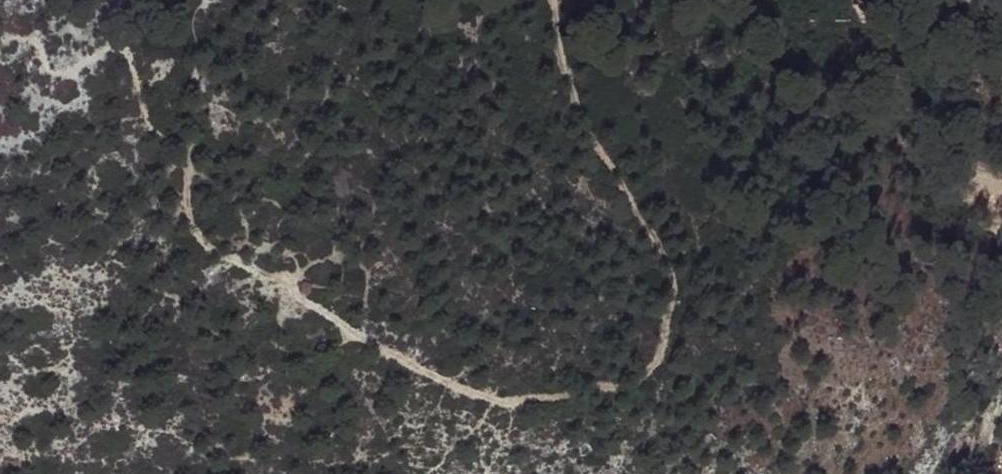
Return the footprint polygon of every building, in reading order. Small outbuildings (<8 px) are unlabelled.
[(988,458),(992,473),(1001,473),(1001,455),(988,458)]
